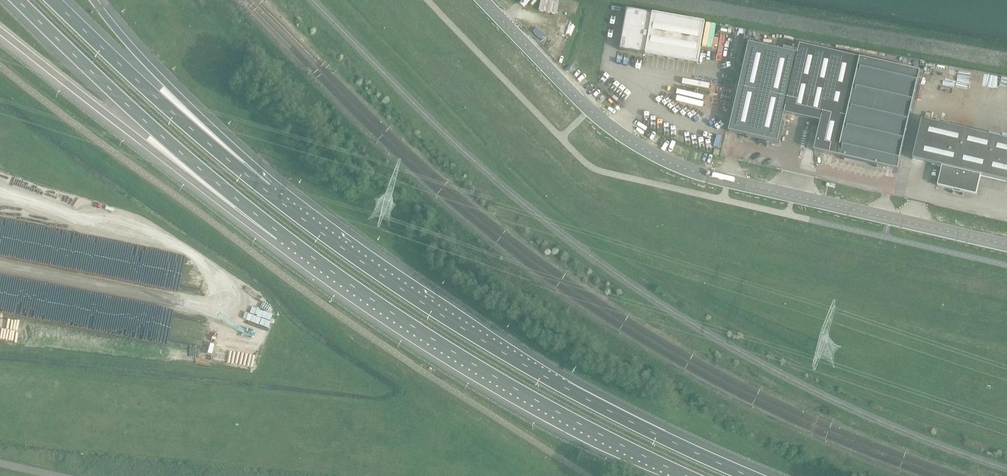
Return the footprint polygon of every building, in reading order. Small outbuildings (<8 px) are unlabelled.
[(698,64),(705,24),(627,10),(620,49),(620,50),(698,64)] [(749,44),(729,132),(759,139),(758,144),(767,146),(768,141),(778,143),(784,114),(821,123),(814,151),(815,151),(843,158),(877,166),(898,170),(920,73),(800,46),(797,55),(749,44)] [(922,121),(913,160),(942,167),(937,186),(976,195),(981,176),(1006,182),(1006,141),(922,121)]
